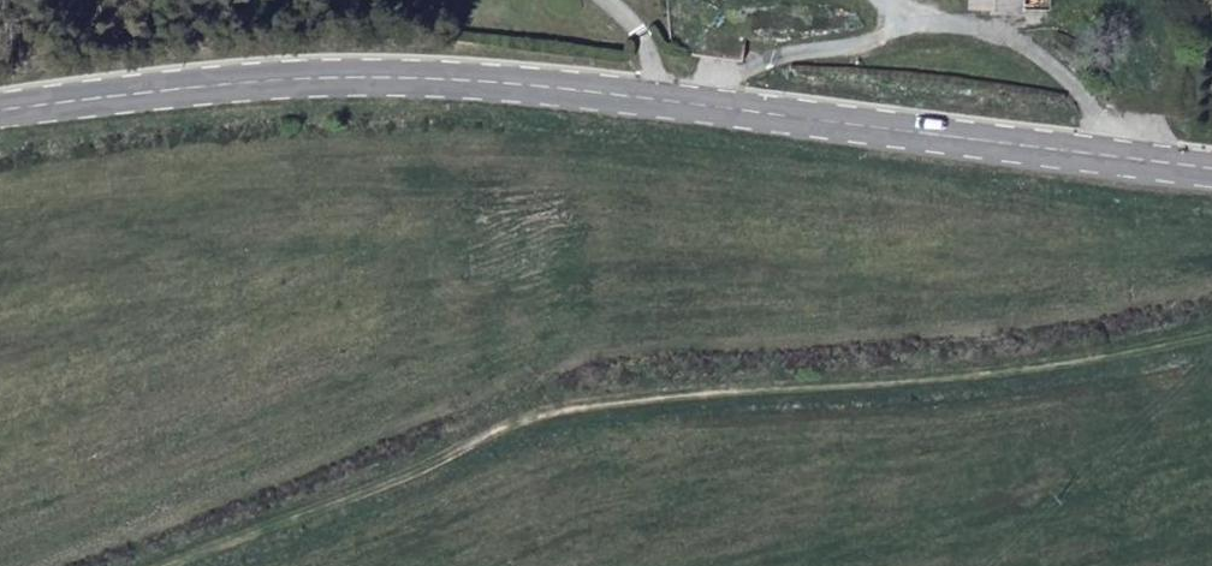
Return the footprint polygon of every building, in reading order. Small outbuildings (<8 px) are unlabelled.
[(730,49),(733,22),(685,16),(679,69),(730,73),(733,50),(730,49)] [(1205,83),(1200,118),(1211,119),(1211,83),(1205,83)]
